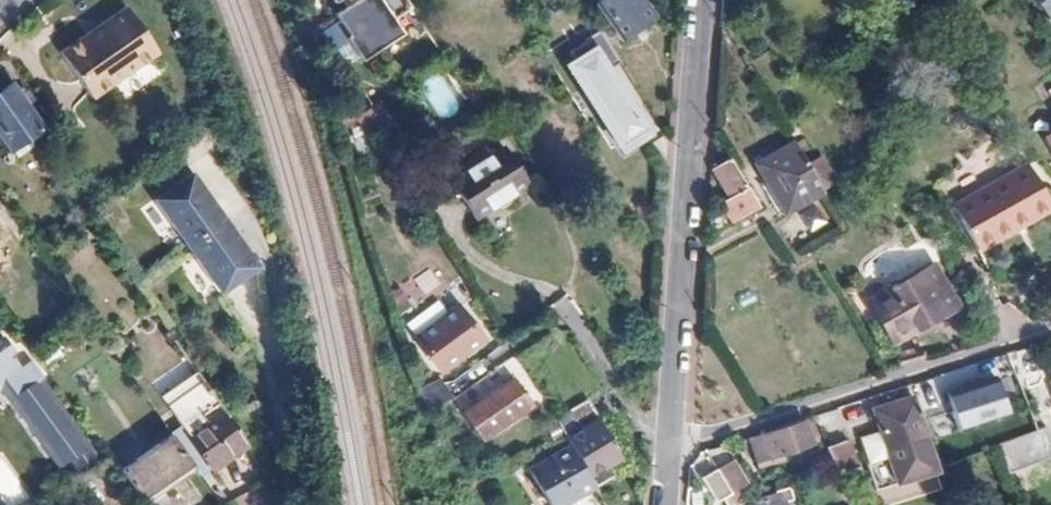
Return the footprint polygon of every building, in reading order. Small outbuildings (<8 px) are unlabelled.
[(421,18),(408,0),(344,0),(348,6),(337,14),(350,34),(333,45),(346,65),(360,56),(361,58),(421,18)] [(646,0),(597,0),(623,38),(657,16),(646,0)] [(1050,18),(1050,0),(1039,0),(1035,3),(1049,20),(1050,18)] [(88,96),(154,50),(124,5),(99,23),(103,28),(89,38),(85,32),(57,51),(88,96)] [(89,38),(103,28),(99,23),(85,32),(89,38)] [(572,62),(619,140),(642,126),(607,67),(620,60),(600,27),(587,35),(588,38),(571,48),(577,59),(572,62)] [(41,124),(10,80),(0,87),(0,143),(5,150),(41,124)] [(476,107),(490,98),(479,82),(466,91),(476,107)] [(384,146),(396,138),(381,115),(364,126),(377,146),(382,143),(384,146)] [(1039,129),(1050,147),(1050,122),(1039,129)] [(818,185),(806,164),(790,138),(753,161),(779,208),(818,185)] [(528,184),(503,147),(453,181),(478,218),(528,184)] [(1050,210),(1050,200),(1035,168),(1033,169),(1026,155),(994,170),(1001,184),(957,205),(979,250),(1017,232),(1015,228),(1050,210)] [(757,207),(729,157),(713,167),(730,196),(721,202),(732,221),(757,207)] [(254,262),(189,169),(153,195),(217,287),(254,262)] [(879,350),(933,314),(926,304),(943,293),(930,274),(915,284),(907,273),(886,287),(877,274),(844,296),(879,350)] [(458,312),(422,342),(445,370),(482,340),(458,312)] [(34,353),(17,365),(8,353),(13,349),(0,331),(0,387),(8,397),(13,392),(16,393),(17,395),(15,398),(22,407),(19,410),(28,421),(30,419),(42,435),(39,438),(47,449),(50,448),(58,458),(67,452),(70,457),(85,446),(36,377),(46,370),(34,353)] [(197,408),(214,396),(201,376),(199,374),(165,399),(184,427),(201,415),(197,408)] [(436,418),(459,401),(446,384),(427,399),(436,418)] [(998,384),(947,394),(954,429),(1005,419),(998,384)] [(490,451),(535,413),(514,387),(470,424),(490,451)] [(930,473),(905,399),(866,410),(873,432),(852,439),(870,493),(930,473)] [(244,439),(240,432),(219,402),(201,415),(184,427),(208,464),(244,439)] [(572,450),(534,474),(553,504),(572,504),(597,489),(617,476),(611,466),(622,459),(588,403),(556,424),(572,450)] [(807,447),(799,425),(760,437),(768,459),(807,447)] [(1007,472),(1050,456),(1050,440),(1046,427),(997,445),(1007,472)] [(191,466),(174,442),(165,429),(117,463),(144,500),(191,466)] [(853,470),(838,440),(819,448),(832,477),(853,470)] [(713,500),(729,488),(711,464),(695,477),(713,500)] [(780,501),(787,499),(784,487),(738,496),(740,504),(781,504),(780,501)]
